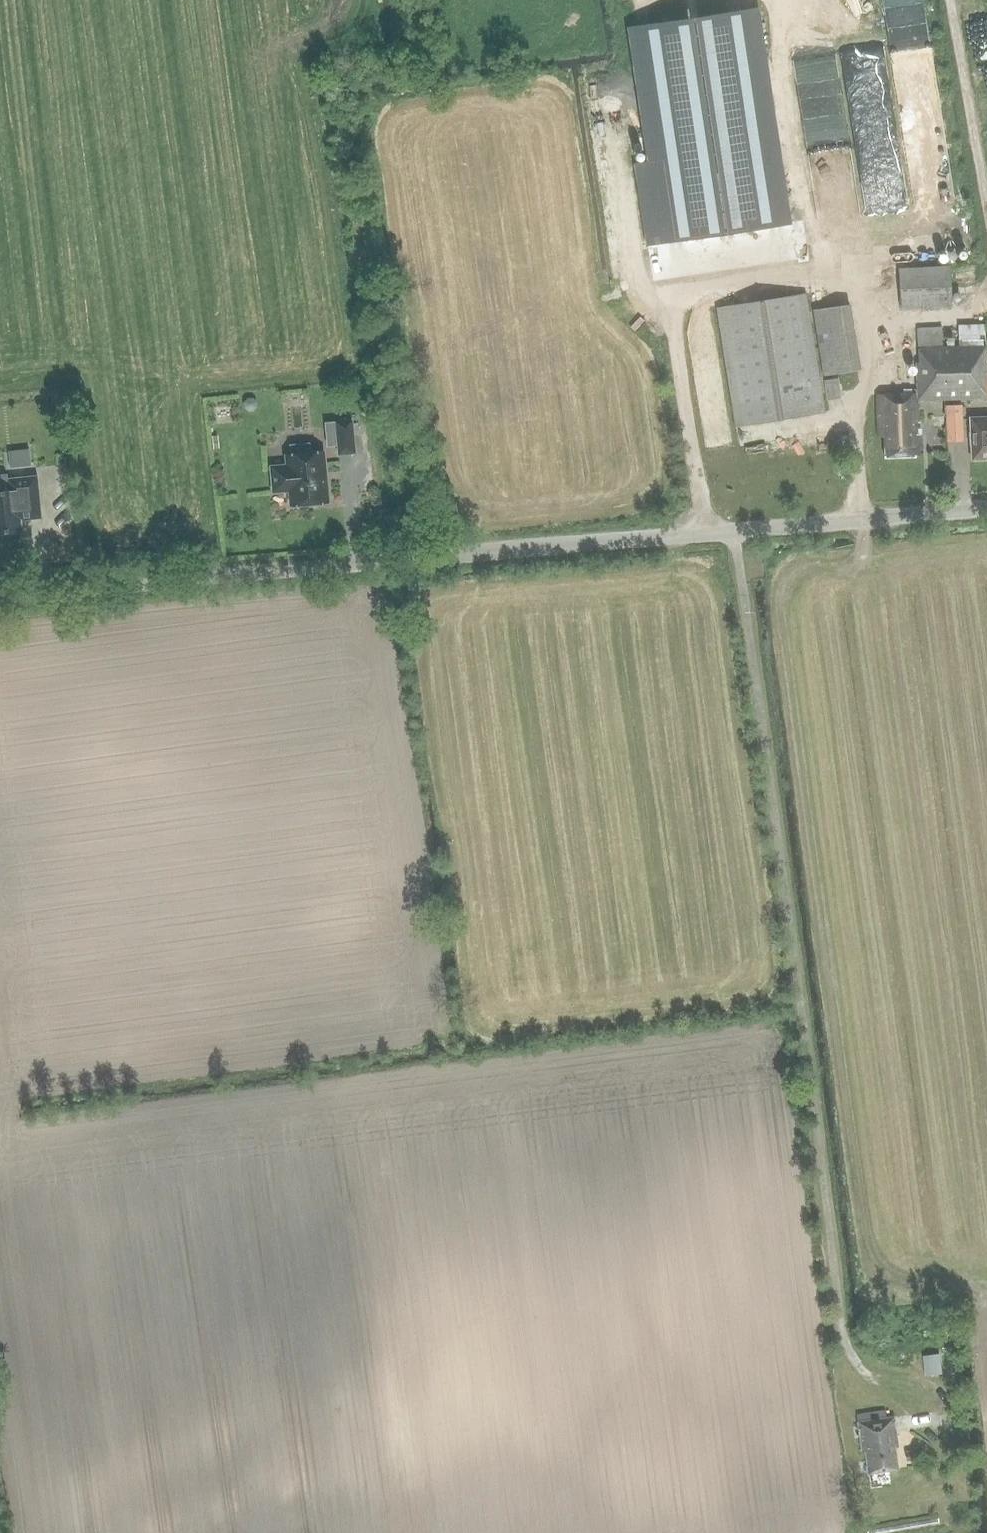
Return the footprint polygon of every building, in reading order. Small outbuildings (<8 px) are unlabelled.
[(631,28),(652,161),(636,164),(648,244),(787,223),(755,9),(631,28)] [(957,238),(956,237),(932,242),(937,266),(961,261),(961,260),(973,257),(968,236),(957,238)] [(948,308),(947,268),(897,270),(899,310),(948,308)] [(825,411),(807,292),(717,306),(735,425),(825,411)] [(860,368),(850,302),(814,308),(824,373),(860,368)] [(885,458),(920,457),(920,434),(918,434),(917,423),(920,423),(919,401),(986,398),(986,346),(985,346),(984,325),(960,326),(961,347),(942,348),(941,327),(916,328),(917,346),(919,346),(919,348),(919,364),(916,364),(917,390),(914,390),(910,393),(877,394),(879,437),(885,437),(885,458)] [(840,397),(837,377),(825,379),(828,399),(840,397)] [(946,425),(963,424),(962,405),(945,405),(946,425)] [(945,427),(945,417),(934,417),(934,428),(945,427)] [(974,457),(986,457),(986,419),(973,419),(973,431),(969,431),(970,444),(974,444),(974,457)] [(355,453),(352,421),(336,422),(339,454),(355,453)] [(322,452),(310,453),(309,443),(290,445),(291,455),(287,455),(288,466),(271,467),(274,491),(290,490),(291,505),(327,501),(322,452)] [(7,467),(30,464),(28,447),(5,450),(7,467)] [(0,490),(0,532),(23,529),(21,509),(42,507),(38,474),(7,478),(8,489),(0,490)] [(925,1355),(927,1375),(942,1374),(940,1354),(925,1355)] [(868,1473),(897,1469),(894,1446),(897,1446),(893,1416),(857,1421),(861,1452),(865,1451),(868,1473)] [(905,1461),(923,1458),(921,1449),(904,1451),(905,1461)]
